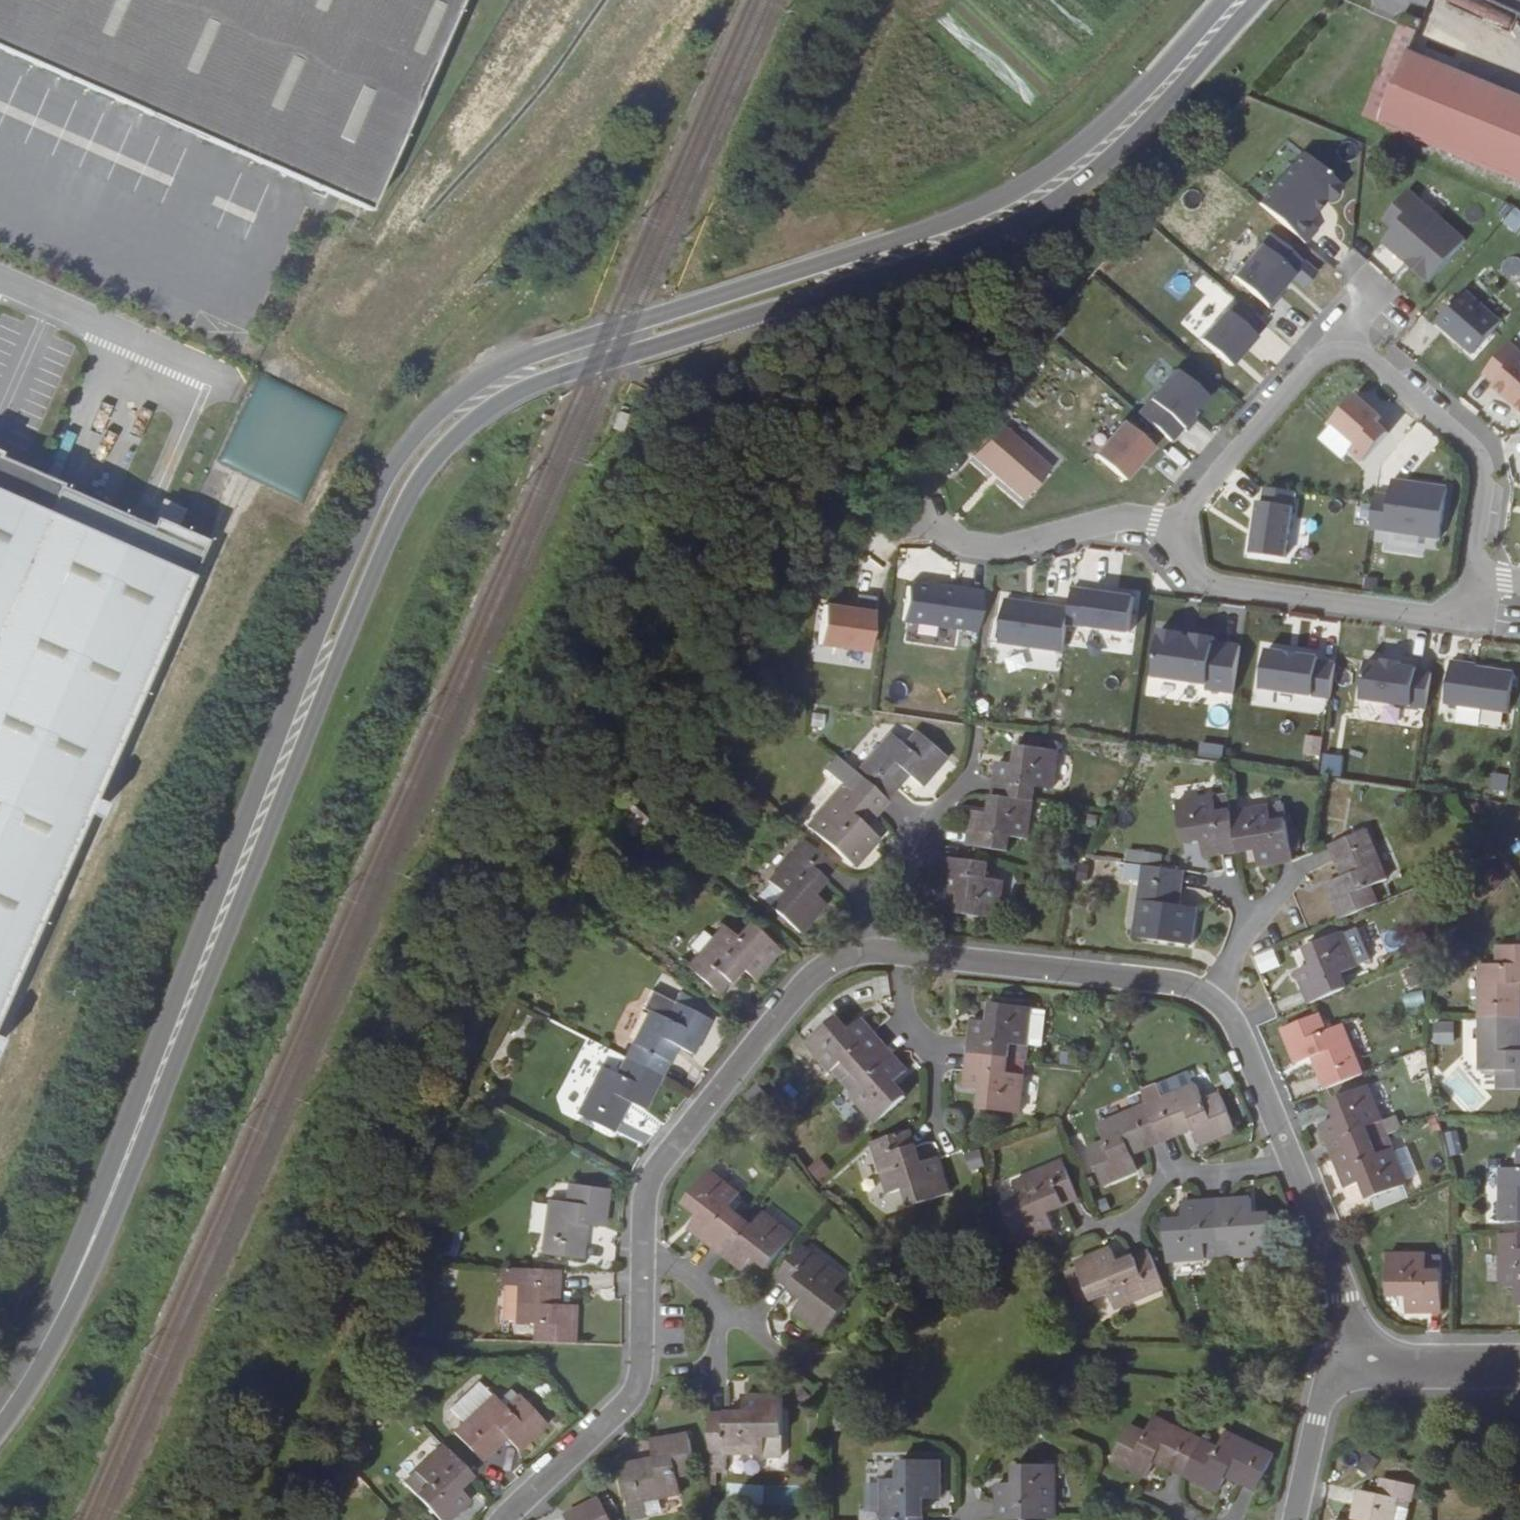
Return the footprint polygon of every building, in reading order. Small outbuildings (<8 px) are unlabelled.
[(65,110),(78,84),(368,211),(463,0),(0,0),(0,80),(65,110)] [(1378,123),(1408,50),(1416,31),(1400,25),(1363,117),(1378,123)] [(1408,50),(1378,123),(1519,182),(1519,95),(1408,50)] [(1300,151),(1254,202),(1293,237),(1339,186),(1300,151)] [(1429,283),(1465,241),(1408,191),(1383,219),(1394,228),(1383,241),(1429,283)] [(1503,221),(1515,232),(1519,227),(1519,211),(1515,207),(1503,221)] [(1261,244),(1233,276),(1270,308),(1280,295),(1277,293),(1294,273),(1261,244)] [(1436,322),(1473,354),(1501,322),(1464,290),(1436,322)] [(1235,300),(1198,343),(1229,369),(1266,326),(1235,300)] [(1519,410),(1519,352),(1509,343),(1483,373),(1494,383),(1492,386),(1519,410)] [(1193,416),(1209,398),(1175,369),(1150,399),(1186,431),(1197,419),(1193,416)] [(256,375),(220,462),(249,474),(247,480),(304,504),(315,479),(314,478),(342,411),(256,375)] [(1357,445),(1381,417),(1356,394),(1331,422),(1357,445)] [(1153,446),(1123,421),(1095,454),(1124,480),(1153,446)] [(1023,500),(1052,467),(1001,423),(973,456),(1023,500)] [(210,536),(159,513),(153,526),(0,459),(0,1018),(210,536)] [(1390,496),(1375,494),(1370,528),(1389,531),(1420,536),(1439,538),(1447,488),(1392,480),(1390,496)] [(1258,501),(1250,553),(1285,558),(1294,491),(1265,487),(1263,502),(1258,501)] [(1389,531),(1388,546),(1418,551),(1420,536),(1389,531)] [(1366,578),(1364,588),(1377,590),(1378,579),(1366,578)] [(914,581),(908,586),(903,620),(977,631),(983,591),(914,581)] [(1135,597),(1090,591),(1085,626),(1129,633),(1135,597)] [(868,651),(876,597),(859,594),(856,609),(824,605),(819,644),(868,651)] [(1069,608),(1005,599),(999,643),(1063,652),(1069,608)] [(1160,629),(1153,676),(1207,684),(1206,689),(1233,693),(1240,646),(1214,642),(1215,637),(1193,634),(1193,639),(1181,637),(1182,633),(1160,629)] [(1266,650),(1261,688),(1330,698),(1335,664),(1318,661),(1318,657),(1299,655),(1299,657),(1285,655),(1285,653),(1266,650)] [(1383,664),(1366,661),(1361,699),(1426,709),(1431,673),(1416,671),(1417,668),(1400,666),(1383,664)] [(1451,661),(1444,703),(1508,713),(1514,673),(1476,667),(1467,666),(1467,664),(1451,661)] [(891,734),(857,774),(886,799),(896,787),(908,774),(922,786),(946,757),(917,732),(904,746),(891,734)] [(1305,735),(1304,755),(1319,756),(1321,736),(1305,735)] [(1015,764),(998,762),(995,779),(993,796),(1032,801),(1034,785),(1052,788),(1058,751),(1018,745),(1015,764)] [(845,786),(821,814),(835,825),(823,839),(852,865),(877,838),(863,825),(876,811),(886,799),(857,774),(837,756),(826,770),(845,786)] [(1490,773),(1489,793),(1506,794),(1508,774),(1490,773)] [(1229,794),(1176,802),(1182,841),(1201,838),(1203,856),(1221,853),(1237,851),(1231,812),(1229,794)] [(991,814),(972,811),(969,829),(967,845),(1007,851),(1009,836),(1027,838),(1032,801),(993,796),(992,796),(991,814)] [(1237,851),(1255,849),(1258,865),(1276,863),(1292,861),(1284,805),(1269,807),(1231,812),(1237,851)] [(620,827),(633,833),(644,812),(631,806),(620,827)] [(810,827),(823,839),(835,825),(821,814),(810,827)] [(1387,879),(1367,830),(1330,845),(1335,857),(1336,860),(1343,877),(1326,884),(1340,919),(1378,904),(1371,886),(1387,879)] [(805,840),(770,881),(771,882),(759,895),(800,933),(825,904),(811,893),(823,879),(834,866),(805,840)] [(1143,853),(1141,863),(1159,865),(1161,855),(1143,853)] [(961,894),(958,912),(997,918),(1002,881),(985,878),(988,863),(948,857),(945,873),(945,875),(942,892),(961,894)] [(1177,904),(1181,886),(1183,871),(1125,863),(1123,878),(1142,881),(1136,919),(1153,922),(1151,939),(1190,945),(1194,907),(1177,904)] [(1136,919),(1133,937),(1151,939),(1153,922),(1136,919)] [(689,966),(718,992),(740,966),(754,978),(779,950),(749,924),(737,938),(724,926),(689,966)] [(1339,974),(1356,967),(1355,965),(1369,959),(1357,928),(1343,934),(1342,932),(1339,933),(1337,929),(1309,941),(1310,945),(1305,947),(1313,964),(1295,971),(1309,1004),(1345,989),(1339,974)] [(1479,1017),(1519,1017),(1519,983),(1519,946),(1497,946),(1497,964),(1479,964),(1479,1017)] [(1260,974),(1281,967),(1274,948),(1253,956),(1260,974)] [(1403,988),(1422,985),(1419,966),(1400,969),(1403,988)] [(674,1002),(652,990),(643,1008),(649,1012),(626,1057),(661,1076),(676,1046),(692,1054),(712,1015),(692,1005),(694,1001),(679,993),(674,1002)] [(992,1003),(989,1022),(971,1020),(969,1037),(968,1054),(1007,1059),(1025,1061),(1027,1045),(1042,1046),(1046,1011),(1031,1009),(1031,1007),(992,1003)] [(1312,1057),(1325,1089),(1362,1074),(1342,1024),(1325,1031),(1318,1014),(1282,1028),(1295,1063),(1312,1057)] [(1480,1070),(1498,1070),(1498,1089),(1519,1089),(1519,1051),(1519,1017),(1479,1017),(1480,1070)] [(861,1019),(847,1031),(835,1018),(806,1043),(831,1072),(833,1070),(843,1081),(884,1045),(872,1032),(861,1019)] [(1455,1045),(1455,1021),(1433,1021),(1434,1045),(1455,1045)] [(884,1045),(843,1081),(852,1092),(851,1094),(876,1123),(905,1097),(893,1083),(906,1071),(895,1057),(884,1045)] [(964,1088),(982,1090),(980,1109),(1018,1113),(1024,1075),(1021,1075),(1021,1070),(1006,1068),(1007,1059),(968,1054),(966,1070),(964,1088)] [(626,1057),(617,1074),(601,1066),(577,1113),(612,1131),(627,1101),(644,1109),(661,1076),(626,1057)] [(1163,1098),(1195,1085),(1189,1071),(1157,1084),(1163,1098)] [(1195,1085),(1163,1098),(1157,1084),(1141,1091),(1147,1105),(1162,1141),(1176,1135),(1193,1128),(1201,1145),(1236,1130),(1220,1094),(1204,1102),(1196,1084),(1195,1085)] [(1330,1100),(1337,1118),(1320,1125),(1333,1157),(1387,1135),(1367,1085),(1330,1100)] [(1147,1105),(1098,1125),(1105,1142),(1087,1149),(1102,1185),(1137,1171),(1131,1154),(1147,1148),(1162,1141),(1147,1105)] [(915,1147),(909,1131),(872,1142),(888,1194),(905,1188),(911,1206),(949,1194),(937,1158),(920,1163),(915,1147)] [(1387,1135),(1333,1157),(1345,1188),(1362,1181),(1369,1199),(1406,1184),(1387,1135)] [(1500,1221),(1519,1221),(1519,1149),(1518,1149),(1518,1168),(1500,1168),(1500,1221)] [(968,1170),(983,1167),(980,1151),(965,1154),(968,1170)] [(807,1168),(819,1183),(832,1172),(821,1157),(807,1168)] [(1014,1182),(1020,1200),(1004,1206),(1018,1242),(1054,1229),(1047,1211),(1062,1205),(1079,1199),(1063,1162),(1014,1182)] [(685,1202),(699,1214),(688,1227),(703,1239),(716,1249),(740,1218),(728,1208),(738,1195),(709,1172),(685,1202)] [(549,1199),(541,1253),(580,1258),(585,1224),(603,1226),(608,1188),(569,1183),(566,1202),(549,1199)] [(1271,1216),(1251,1216),(1251,1198),(1233,1199),(1216,1201),(1220,1257),(1272,1254),(1271,1216)] [(1184,1221),(1164,1223),(1167,1261),(1220,1257),(1216,1201),(1200,1202),(1182,1203),(1184,1221)] [(762,1213),(752,1227),(740,1218),(716,1249),(727,1258),(743,1270),(754,1256),(768,1268),(793,1237),(762,1213)] [(601,1253),(602,1229),(588,1228),(587,1253),(601,1253)] [(453,1231),(450,1242),(446,1241),(444,1253),(455,1254),(462,1233),(453,1231)] [(1518,1287),(1518,1306),(1519,1306),(1519,1234),(1500,1234),(1500,1287),(1518,1287)] [(789,1286),(804,1298),(793,1311),(822,1335),(847,1305),(832,1293),(843,1279),(801,1245),(777,1277),(789,1286)] [(1134,1258),(1118,1264),(1111,1248),(1076,1263),(1090,1299),(1108,1292),(1115,1309),(1165,1288),(1149,1252),(1134,1258)] [(1388,1293),(1407,1293),(1407,1311),(1441,1311),(1441,1256),(1427,1257),(1426,1254),(1388,1254),(1388,1293)] [(523,1255),(503,1267),(503,1282),(518,1283),(523,1255)] [(574,1288),(577,1262),(523,1255),(518,1283),(516,1321),(534,1322),(540,1322),(592,1325),(594,1289),(574,1288)] [(493,1394),(454,1431),(481,1460),(506,1436),(518,1449),(546,1424),(519,1395),(518,1396),(511,1389),(499,1400),(493,1394)] [(727,1453),(764,1453),(764,1435),(782,1435),(783,1396),(744,1395),(744,1413),(727,1414),(710,1414),(711,1471),(727,1471),(727,1453)] [(1154,1460),(1169,1467),(1185,1475),(1201,1440),(1153,1416),(1145,1433),(1128,1424),(1111,1460),(1146,1476),(1154,1460)] [(1226,1475),(1242,1483),(1257,1490),(1274,1455),(1226,1432),(1218,1448),(1201,1440),(1185,1475),(1219,1491),(1226,1475)] [(651,1440),(654,1458),(621,1464),(631,1519),(646,1517),(643,1500),(681,1493),(677,1475),(696,1472),(689,1433),(651,1440)] [(348,1444),(363,1452),(366,1444),(352,1438),(348,1444)] [(342,1458),(354,1471),(363,1452),(348,1444),(342,1458)] [(443,1445),(404,1481),(440,1519),(447,1519),(469,1500),(457,1487),(470,1474),(443,1445)] [(354,1471),(342,1458),(335,1475),(348,1482),(354,1471)] [(922,1516),(922,1498),(940,1498),(940,1461),(901,1461),(901,1479),(883,1479),(883,1519),(922,1519),(922,1516)] [(999,1483),(998,1502),(998,1518),(1056,1518),(1055,1466),(1017,1464),(1016,1485),(999,1483)] [(1397,1498),(1410,1500),(1413,1484),(1382,1478),(1378,1494),(1359,1490),(1352,1519),(1406,1519),(1406,1517),(1394,1515),(1397,1498)] [(565,1515),(568,1519),(610,1519),(599,1498),(565,1515)] [(1410,1500),(1397,1498),(1394,1515),(1406,1517),(1410,1500)]
